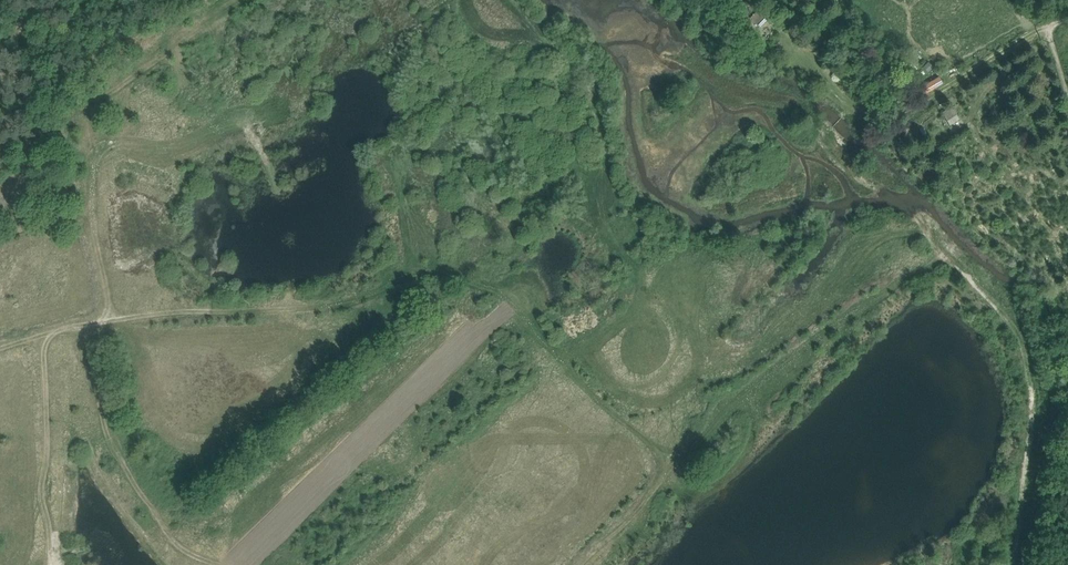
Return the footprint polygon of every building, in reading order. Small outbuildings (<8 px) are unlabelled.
[(743,6),(734,11),(739,20),(748,16),(743,6)] [(750,18),(756,23),(763,16),(758,11),(750,18)] [(939,77),(920,89),(924,95),(943,83),(939,77)] [(947,121),(957,115),(952,107),(942,113),(947,121)]
